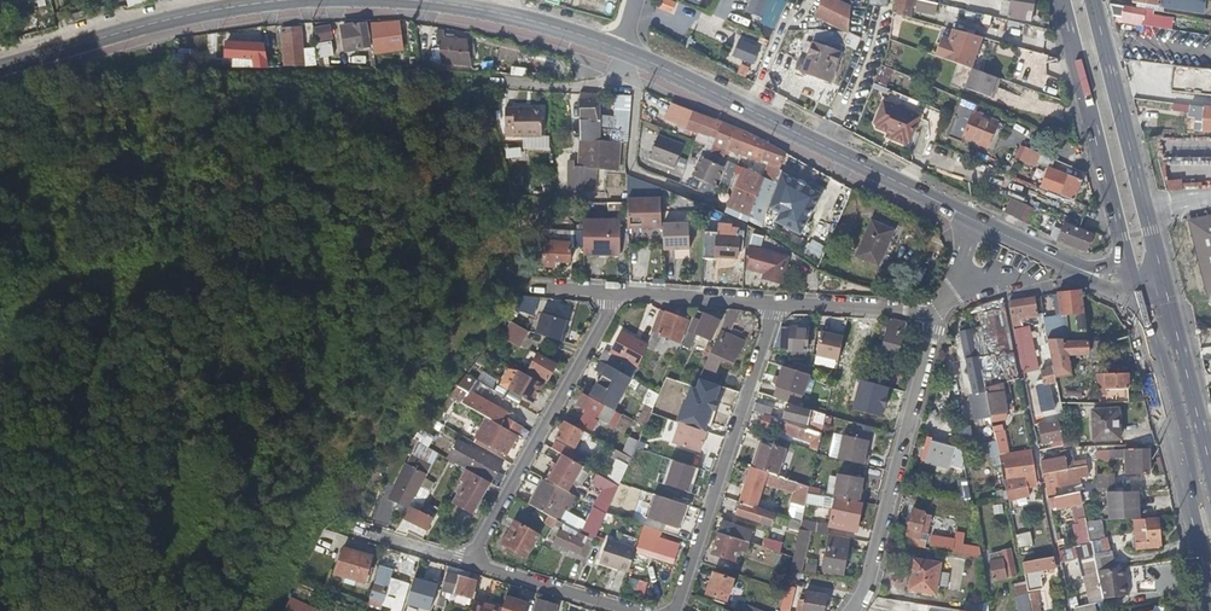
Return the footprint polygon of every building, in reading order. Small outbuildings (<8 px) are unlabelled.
[(32,9),(46,7),(45,0),(31,0),(32,9)] [(678,3),(670,0),(659,0),(656,7),(673,15),(678,3)] [(776,27),(786,2),(781,0),(750,0),(745,15),(776,27)] [(814,16),(850,30),(851,4),(840,0),(821,0),(814,15),(814,16)] [(901,17),(905,0),(894,0),(890,12),(901,17)] [(1008,16),(1025,20),(1028,10),(1033,10),(1035,0),(1012,0),(1008,16)] [(1182,0),(1131,0),(1131,3),(1167,9),(1180,11),(1182,0)] [(1140,26),(1142,12),(1130,9),(1107,5),(1110,16),(1131,19),(1129,24),(1140,26)] [(1145,26),(1148,11),(1142,10),(1142,12),(1140,26),(1145,26)] [(1170,30),(1172,20),(1158,18),(1157,28),(1170,30)] [(371,47),(367,23),(341,28),(346,52),(371,47)] [(402,34),(401,24),(373,25),(374,35),(402,34)] [(952,29),(946,27),(936,57),(965,67),(975,34),(952,29)] [(1171,64),(1176,31),(1170,30),(1157,28),(1151,27),(1150,38),(1149,42),(1155,44),(1153,62),(1171,64)] [(294,67),(305,67),(303,53),(302,38),(300,28),(288,30),(280,31),(281,41),(282,52),(283,54),(283,58),(284,66),(294,67)] [(857,45),(861,37),(850,30),(846,39),(857,45)] [(468,43),(467,39),(445,37),(444,31),(437,31),(439,49),(432,50),(433,60),(441,60),(442,64),(449,64),(464,65),(471,66),(471,65),(470,55),(468,44),(468,43)] [(335,53),(332,36),(317,38),(319,50),(320,58),(332,56),(332,54),(335,53)] [(415,39),(414,38),(407,39),(408,58),(416,57),(415,39)] [(759,48),(743,42),(735,58),(752,66),(759,48)] [(257,65),(266,66),(265,58),(263,44),(236,43),(235,56),(254,57),(254,65),(257,65)] [(798,58),(794,68),(801,70),(801,71),(829,82),(840,54),(812,43),(806,61),(798,58)] [(1208,69),(1210,55),(1190,52),(1188,66),(1208,69)] [(471,66),(471,68),(478,67),(478,62),(477,54),(475,54),(470,55),(471,65),(471,66)] [(737,74),(746,78),(750,69),(741,65),(737,74)] [(869,83),(874,85),(880,67),(874,65),(869,83)] [(1207,96),(1209,70),(1208,70),(1172,66),(1169,91),(1207,96)] [(887,83),(892,70),(884,67),(878,79),(887,83)] [(991,85),(994,76),(966,67),(959,87),(984,95),(987,84),(991,85)] [(1014,106),(1019,96),(999,87),(994,98),(1014,106)] [(599,100),(581,100),(579,141),(594,141),(598,141),(598,121),(599,100)] [(974,113),(977,106),(961,100),(954,117),(956,118),(948,137),(962,143),(963,141),(964,138),(986,147),(997,122),(974,113)] [(879,102),(871,124),(875,125),(873,129),(883,133),(891,135),(889,139),(902,144),(903,140),(906,141),(916,115),(879,102)] [(1184,115),(1186,106),(1169,104),(1168,112),(1184,115)] [(1186,106),(1184,115),(1192,116),(1204,117),(1203,121),(1191,119),(1190,130),(1196,131),(1195,132),(1210,134),(1210,109),(1186,106)] [(708,136),(714,119),(686,107),(679,123),(686,126),(686,127),(708,136)] [(540,111),(531,111),(524,111),(524,108),(504,108),(505,136),(541,136),(540,111)] [(733,127),(720,122),(711,144),(724,149),(733,127)] [(1004,124),(997,122),(986,147),(987,147),(986,151),(993,153),(1004,124)] [(739,129),(733,127),(724,149),(725,151),(730,152),(739,129)] [(765,142),(739,129),(730,152),(754,161),(755,158),(759,159),(765,142)] [(600,130),(600,141),(616,142),(616,130),(600,130)] [(674,142),(649,133),(640,155),(666,164),(674,142)] [(964,138),(963,141),(986,151),(987,147),(986,147),(964,138)] [(579,141),(577,167),(577,168),(617,169),(617,142),(616,142),(600,141),(598,141),(594,141),(579,141)] [(711,144),(709,149),(723,155),(724,149),(711,144)] [(1035,168),(1041,153),(1020,145),(1014,160),(1035,168)] [(505,147),(505,160),(522,159),(522,146),(505,147)] [(786,153),(779,149),(772,164),(779,167),(786,153)] [(1043,174),(1050,157),(1041,154),(1034,171),(1043,174)] [(702,161),(695,179),(717,188),(724,170),(702,161)] [(567,168),(569,196),(579,197),(579,189),(577,168),(577,167),(567,168)] [(1049,191),(1073,201),(1080,181),(1056,172),(1049,191)] [(763,222),(773,224),(773,223),(775,212),(765,210),(769,184),(746,180),(741,215),(764,219),(763,222)] [(626,199),(626,227),(642,226),(659,225),(658,197),(626,199)] [(1023,222),(1029,208),(1014,202),(1009,214),(1023,222)] [(621,210),(621,203),(606,203),(606,211),(621,210)] [(606,224),(598,224),(598,254),(618,254),(618,217),(606,217),(606,224)] [(895,227),(872,218),(858,255),(881,264),(895,227)] [(661,222),(662,247),(688,247),(687,221),(661,222)] [(1084,251),(1087,251),(1093,234),(1066,224),(1059,241),(1084,251)] [(592,237),(592,225),(583,225),(583,237),(592,237)] [(569,258),(570,227),(549,226),(548,238),(543,238),(541,262),(552,264),(553,257),(569,258)] [(702,237),(701,254),(738,257),(740,231),(732,230),(732,227),(720,226),(718,238),(702,237)] [(1204,230),(1191,249),(1203,291),(1208,292),(1207,300),(1206,304),(1210,305),(1210,232),(1204,230)] [(818,258),(825,247),(813,240),(806,251),(818,258)] [(750,249),(752,250),(749,263),(765,269),(764,272),(769,274),(768,277),(781,281),(790,256),(752,242),(750,249)] [(1062,293),(1059,293),(1062,315),(1069,314),(1072,328),(1075,328),(1076,334),(1073,334),(1073,335),(1081,334),(1081,338),(1090,338),(1088,329),(1083,293),(1083,290),(1062,293)] [(1036,298),(1009,304),(1012,318),(1013,325),(1022,324),(1020,314),(1038,311),(1036,298)] [(539,316),(514,305),(504,320),(510,323),(512,321),(530,332),(532,333),(539,316)] [(655,327),(657,328),(665,310),(664,309),(655,327)] [(748,310),(737,309),(730,324),(706,374),(717,379),(726,359),(738,364),(748,342),(733,335),(737,326),(740,327),(749,310),(748,310)] [(683,317),(671,312),(665,310),(657,328),(662,331),(660,334),(680,344),(693,319),(685,315),(683,317)] [(703,310),(691,338),(696,341),(700,341),(703,335),(716,340),(725,321),(703,310)] [(988,346),(991,358),(1009,354),(1001,310),(984,314),(987,334),(983,335),(985,346),(988,346)] [(541,313),(535,336),(564,343),(570,321),(541,313)] [(906,322),(893,320),(884,354),(884,355),(896,358),(898,350),(901,341),(904,330),(906,322)] [(512,321),(510,323),(503,334),(520,345),(530,332),(512,321)] [(979,361),(978,357),(976,357),(970,326),(959,328),(975,406),(987,403),(985,389),(979,361)] [(810,328),(786,327),(785,350),(810,351),(810,328)] [(1063,338),(1049,339),(1051,348),(1055,368),(1057,377),(1073,376),(1073,363),(1062,363),(1062,354),(1100,354),(1100,327),(1088,329),(1090,338),(1089,340),(1065,341),(1065,338),(1063,338)] [(659,339),(660,334),(662,331),(657,328),(649,344),(655,347),(659,340),(659,339)] [(637,368),(642,359),(648,346),(622,331),(610,352),(637,368)] [(840,360),(846,334),(836,332),(836,335),(823,332),(818,355),(840,360)] [(530,368),(549,378),(556,365),(530,350),(522,363),(530,368)] [(1019,353),(1023,375),(1035,373),(1031,351),(1019,353)] [(615,358),(610,366),(622,374),(632,379),(635,372),(636,370),(615,358)] [(991,358),(979,361),(985,389),(996,386),(991,358)] [(622,374),(601,361),(596,371),(603,375),(590,396),(609,407),(611,403),(620,408),(635,381),(632,379),(622,374)] [(811,375),(785,367),(778,387),(804,395),(811,375)] [(543,382),(545,384),(549,378),(530,368),(527,373),(543,382)] [(1057,377),(1055,368),(1043,370),(1045,380),(1036,382),(1042,412),(1054,410),(1049,384),(1058,382),(1057,377)] [(533,400),(543,382),(527,373),(519,369),(509,386),(533,400)] [(1128,388),(1127,373),(1105,373),(1107,389),(1128,388)] [(717,379),(706,374),(703,379),(715,384),(717,379)] [(680,382),(669,378),(661,395),(665,397),(662,405),(671,408),(670,411),(686,417),(691,406),(672,399),(680,382)] [(810,378),(806,394),(811,395),(816,380),(810,378)] [(703,379),(700,387),(729,398),(732,391),(715,384),(703,379)] [(866,383),(855,423),(883,430),(893,389),(887,387),(887,384),(883,383),(882,387),(866,383)] [(985,389),(987,403),(990,417),(1006,414),(1003,396),(1008,395),(1006,384),(996,386),(985,389)] [(654,408),(659,394),(648,389),(643,404),(654,408)] [(469,390),(462,403),(487,417),(499,424),(500,423),(518,432),(522,424),(505,415),(507,410),(469,390)] [(590,396),(584,392),(576,405),(587,410),(579,423),(592,430),(597,420),(594,419),(595,415),(614,426),(621,414),(609,407),(590,396)] [(774,408),(756,402),(753,410),(767,415),(779,418),(782,410),(774,407),(774,408)] [(827,416),(813,411),(812,414),(788,405),(784,417),(808,425),(810,419),(825,425),(827,416)] [(653,413),(654,410),(648,407),(640,425),(645,428),(653,413)] [(1118,408),(1093,411),(1095,441),(1121,439),(1118,408)] [(784,421),(779,418),(767,415),(763,429),(785,437),(787,434),(815,444),(813,451),(819,453),(819,452),(823,435),(814,432),(810,430),(806,429),(806,430),(804,430),(783,423),(784,421)] [(509,432),(509,430),(499,424),(487,417),(476,436),(507,453),(516,435),(509,432)] [(1058,423),(1039,426),(1043,444),(1061,440),(1064,457),(1072,455),(1070,447),(1068,440),(1064,419),(1057,421),(1058,423)] [(582,432),(565,423),(558,437),(575,447),(582,432)] [(707,433),(681,423),(674,444),(700,453),(707,433)] [(817,430),(819,430),(820,426),(813,423),(810,430),(814,432),(817,431),(817,430)] [(426,432),(419,441),(432,449),(438,438),(426,432)] [(653,437),(643,432),(639,442),(648,446),(653,437)] [(840,457),(868,463),(870,454),(867,453),(870,440),(845,435),(840,457)] [(460,437),(455,445),(466,452),(471,443),(460,437)] [(623,453),(633,456),(638,440),(628,437),(623,453)] [(1006,437),(995,440),(998,455),(1009,453),(1006,437)] [(962,468),(959,450),(931,443),(932,440),(928,438),(920,465),(936,469),(937,465),(948,468),(950,464),(962,468)] [(555,441),(552,448),(565,455),(569,449),(555,441)] [(613,450),(599,441),(593,450),(608,458),(613,450)] [(762,442),(752,468),(776,476),(786,451),(762,442)] [(455,445),(448,457),(465,467),(466,467),(491,482),(503,461),(471,443),(466,452),(455,445)] [(565,455),(578,462),(581,456),(569,449),(565,455)] [(1150,473),(1149,449),(1125,451),(1125,455),(1126,475),(1150,473)] [(1034,473),(1029,450),(1009,453),(998,455),(1007,499),(1024,496),(1020,475),(1034,473)] [(628,465),(631,459),(616,451),(613,456),(628,465)] [(1113,488),(1113,451),(1096,452),(1097,489),(1113,488)] [(563,454),(547,480),(551,483),(568,492),(584,466),(563,454)] [(1041,463),(1044,475),(1052,473),(1056,472),(1074,468),(1072,456),(1072,455),(1064,457),(1041,463)] [(395,502),(408,509),(414,498),(424,480),(426,477),(404,465),(393,487),(401,491),(395,502)] [(1081,467),(1074,468),(1056,472),(1058,482),(1087,476),(1086,466),(1081,467)] [(491,482),(466,467),(458,482),(464,485),(459,492),(462,494),(457,504),(473,513),(491,482)] [(776,476),(752,468),(740,503),(754,508),(763,482),(801,495),(804,488),(784,481),(784,480),(776,476)] [(865,499),(867,490),(863,489),(865,475),(840,472),(837,494),(865,499)] [(1047,491),(1048,497),(1048,498),(1057,496),(1052,473),(1044,475),(1047,491)] [(959,499),(971,498),(970,477),(958,478),(959,499)] [(572,499),(574,496),(568,492),(551,483),(544,479),(530,505),(534,507),(554,519),(560,522),(563,516),(557,513),(566,496),(572,499)] [(424,480),(414,498),(423,504),(433,485),(424,480)] [(387,498),(395,502),(401,491),(393,487),(387,498)] [(1140,491),(1108,493),(1110,522),(1141,519),(1140,491)] [(655,496),(685,505),(686,503),(656,493),(655,496)] [(865,499),(837,494),(833,525),(859,529),(865,499)] [(1080,494),(1049,502),(1051,514),(1058,512),(1059,514),(1083,508),(1080,494)] [(563,516),(572,499),(566,496),(557,513),(563,516)] [(678,528),(685,505),(655,496),(648,518),(678,528)] [(406,512),(395,532),(407,535),(408,532),(418,539),(421,540),(432,520),(418,511),(423,504),(414,498),(408,509),(406,512)] [(800,520),(806,504),(797,500),(793,517),(800,520)] [(754,508),(740,503),(738,506),(737,511),(739,511),(738,515),(769,525),(771,526),(775,515),(754,508)] [(530,515),(550,526),(551,524),(554,519),(534,507),(530,515)] [(902,537),(901,546),(922,550),(925,535),(923,535),(928,517),(922,515),(923,511),(911,508),(904,536),(902,537)] [(1090,511),(1084,512),(1085,515),(1087,525),(1093,524),(1090,511)] [(1087,525),(1085,515),(1078,516),(1082,536),(1089,534),(1087,525)] [(559,528),(562,523),(560,522),(554,519),(551,524),(559,528)] [(1160,519),(1135,521),(1137,549),(1149,548),(1150,543),(1162,541),(1160,519)] [(802,524),(792,520),(789,530),(799,533),(800,531),(802,524)] [(818,524),(802,521),(802,524),(800,531),(810,532),(817,534),(818,524)] [(527,560),(540,536),(514,522),(502,545),(527,560)] [(766,533),(760,531),(759,533),(726,523),(722,534),(749,543),(761,547),(765,538),(766,533)] [(1101,523),(1093,524),(1087,525),(1089,534),(1092,548),(1093,556),(1107,554),(1101,523)] [(592,540),(597,529),(589,526),(587,530),(584,528),(580,534),(592,540)] [(575,556),(583,559),(592,540),(580,534),(576,531),(573,537),(556,529),(551,541),(576,553),(575,556)] [(800,531),(799,533),(795,546),(806,548),(810,532),(800,531)] [(722,534),(719,533),(713,554),(734,562),(739,549),(747,551),(749,543),(722,534)] [(1016,535),(1018,548),(1033,546),(1031,533),(1016,535)] [(654,538),(641,534),(636,552),(673,563),(679,543),(654,536),(654,538)] [(841,575),(848,539),(828,536),(822,572),(841,575)] [(978,554),(976,546),(951,544),(951,540),(928,537),(927,547),(950,550),(950,554),(979,559),(978,554)] [(779,543),(765,538),(761,547),(777,552),(779,543)] [(615,568),(625,572),(634,550),(606,539),(598,558),(616,565),(615,568)] [(790,568),(789,568),(800,570),(806,548),(795,546),(792,557),(790,568)] [(344,548),(335,574),(364,582),(372,556),(344,548)] [(1092,548),(1060,555),(1062,565),(1081,561),(1089,606),(1095,604),(1103,602),(1103,600),(1101,590),(1097,573),(1093,556),(1092,548)] [(1001,561),(989,563),(992,581),(1013,577),(1008,550),(1000,552),(1001,561)] [(1097,573),(1112,571),(1109,555),(1107,554),(1093,556),(1097,573)] [(792,557),(786,555),(784,563),(786,565),(785,567),(790,568),(792,557)] [(1057,563),(1055,556),(1023,563),(1027,581),(1028,581),(1031,591),(1045,588),(1043,578),(1046,577),(1044,568),(1050,567),(1051,571),(1056,570),(1055,566),(1057,565),(1057,563)] [(597,560),(615,568),(616,565),(598,558),(597,560)] [(908,590),(934,594),(935,588),(935,587),(937,573),(939,566),(913,562),(908,590)] [(815,573),(817,565),(805,564),(804,572),(815,573)] [(1134,581),(1152,579),(1150,564),(1131,566),(1134,581)] [(366,608),(377,610),(405,610),(382,603),(391,570),(378,566),(366,608)] [(454,569),(446,566),(444,573),(446,574),(452,575),(454,569)] [(414,588),(417,589),(434,594),(434,592),(440,574),(420,568),(414,588)] [(468,573),(454,569),(452,575),(466,579),(468,573)] [(1128,597),(1124,569),(1112,571),(1097,573),(1101,590),(1103,600),(1128,597)] [(733,580),(713,572),(706,594),(726,600),(733,580)] [(937,573),(935,587),(946,589),(948,575),(937,573)] [(474,581),(466,579),(452,575),(446,574),(441,591),(469,598),(474,581)] [(630,579),(626,593),(644,598),(648,584),(630,579)] [(1084,580),(1073,581),(1074,591),(1085,590),(1084,580)] [(1027,581),(1016,583),(1019,594),(1016,595),(1019,610),(1033,610),(1027,581)] [(423,610),(434,610),(436,602),(437,597),(439,594),(434,592),(434,594),(417,589),(411,607),(423,610)] [(793,610),(794,610),(823,610),(826,593),(807,590),(804,600),(796,598),(793,610)] [(785,594),(782,610),(790,610),(793,595),(785,594)] [(466,606),(467,598),(455,596),(454,604),(466,606)] [(523,606),(517,604),(518,601),(504,597),(500,610),(521,610),(523,606)] [(980,610),(981,602),(963,599),(963,608),(980,610)] [(283,610),(312,610),(288,600),(283,610)] [(533,610),(553,610),(554,606),(536,600),(533,610)] [(442,604),(436,602),(434,610),(440,610),(442,604)] [(468,610),(499,610),(471,603),(468,610)]
